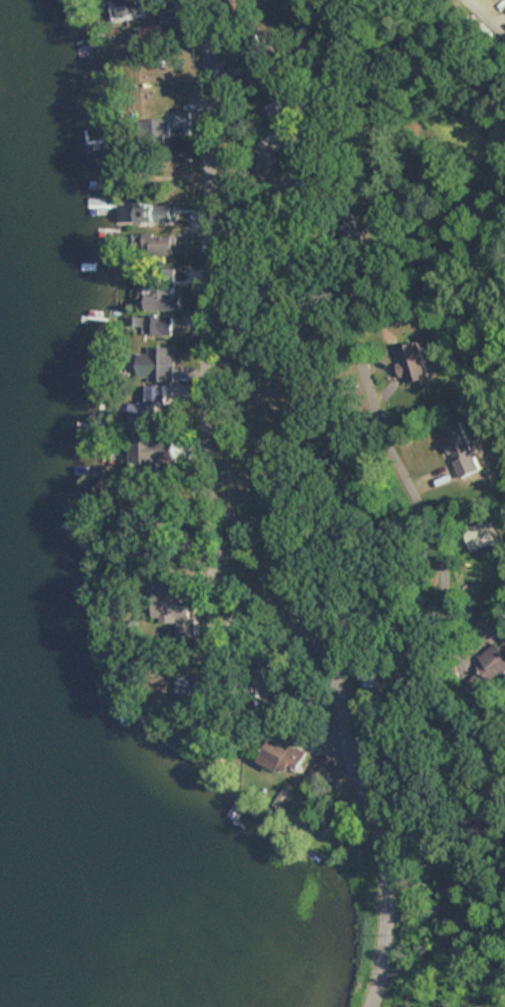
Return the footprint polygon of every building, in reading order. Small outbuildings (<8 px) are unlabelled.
[(113,22),(151,15),(148,0),(109,0),(113,22)] [(254,69),(255,81),(265,81),(264,68),(254,69)] [(191,133),(190,112),(172,113),(173,129),(182,129),(182,134),(191,133)] [(134,222),(174,222),(174,205),(134,205),(134,222)] [(136,234),(136,256),(174,256),(174,234),(136,234)] [(146,287),(146,309),(181,309),(181,294),(168,294),(168,281),(153,281),(153,287),(146,287)] [(173,334),(173,315),(146,315),(146,334),(173,334)] [(429,380),(417,341),(396,347),(408,387),(429,380)] [(176,346),(150,346),(150,354),(139,354),(139,380),(176,380),(176,346)] [(140,430),(168,429),(167,384),(149,385),(149,402),(130,403),(131,416),(139,416),(140,430)] [(459,478),(479,471),(462,420),(442,427),(459,478)] [(132,441),(132,464),(175,464),(175,441),(132,441)] [(486,669),(471,679),(480,691),(504,675),(504,640),(478,658),(486,669)] [(275,669),(248,669),(248,689),(275,689),(275,669)] [(192,674),(176,681),(182,698),(198,692),(192,674)] [(305,755),(268,737),(258,759),(295,776),(305,755)] [(311,769),(324,781),(338,766),(325,753),(311,769)]
